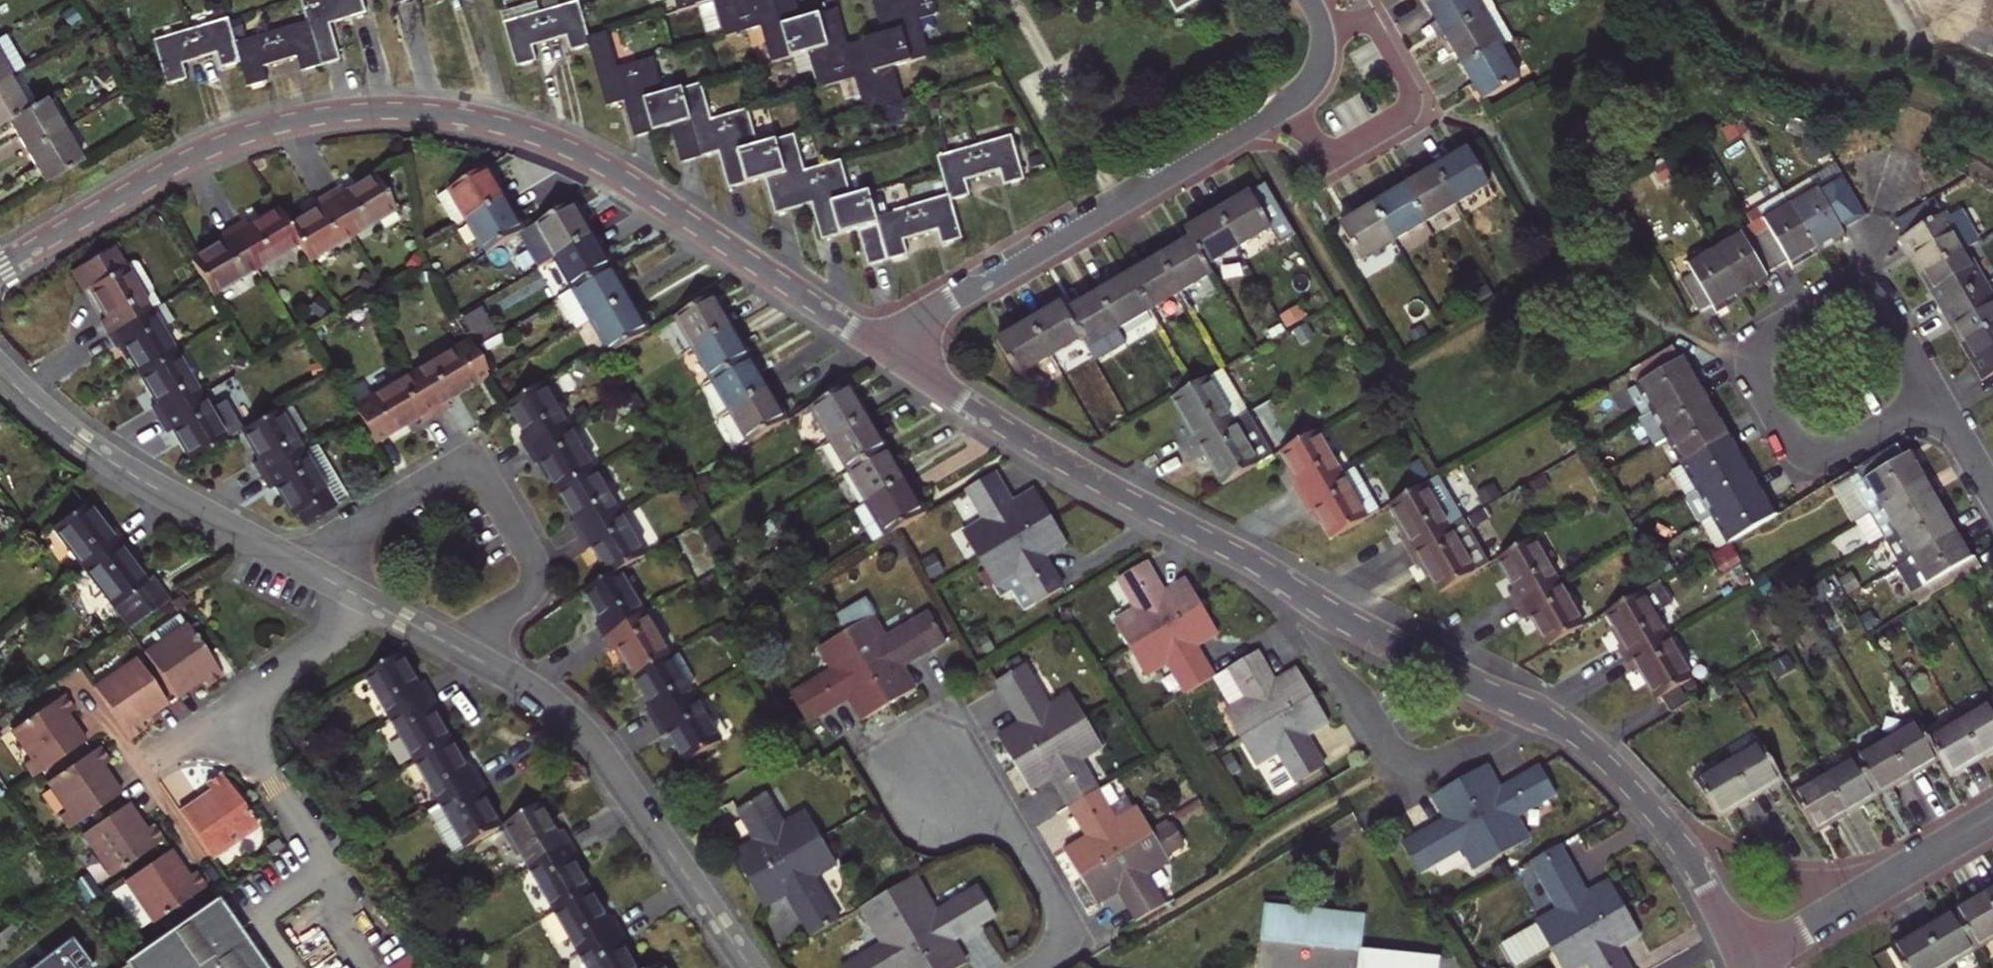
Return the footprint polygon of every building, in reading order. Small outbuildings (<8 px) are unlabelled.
[(201,59),(217,54),(222,69),(241,62),(248,87),(267,81),(264,67),(298,57),(303,71),(341,60),(330,23),(366,12),(362,0),(302,0),(308,22),(237,43),(229,18),(156,40),(168,84),(188,78),(184,63),(201,59)] [(679,12),(715,1),(726,38),(762,27),(772,63),(809,52),(819,88),(856,78),(865,114),(904,103),(894,66),(930,56),(921,21),(938,16),(933,0),(872,0),(882,35),(848,44),(838,9),(801,19),(796,0),(676,0),(679,12)] [(1182,9),(1198,0),(1177,0),(1182,9)] [(1428,7),(1445,37),(1495,8),(1490,0),(1440,0),(1428,7)] [(578,1),(505,22),(510,42),(517,66),(536,61),(532,45),(562,37),(567,36),(571,51),(591,46),(607,107),(625,101),(635,137),(672,128),(682,163),(719,152),(730,188),(766,178),(776,214),(812,204),(822,239),(858,229),(869,266),(908,255),(904,240),(938,230),(942,245),(962,240),(951,201),(969,195),(965,181),(1000,170),(1004,185),(1024,180),(1011,135),(938,156),(949,195),(876,215),(869,191),(850,196),(840,161),(805,171),(795,135),(758,145),(747,109),(711,120),(701,83),(664,94),(654,58),(617,68),(607,33),(588,38),(578,1)] [(1514,39),(1495,8),(1445,37),(1463,69),(1500,47),(1514,39)] [(1519,80),(1500,47),(1463,69),(1482,101),(1519,80)] [(26,111),(7,79),(0,83),(0,126),(9,121),(26,111)] [(9,121),(27,153),(63,133),(44,101),(26,111),(9,121)] [(63,133),(27,153),(45,184),(80,163),(63,133)] [(1489,186),(1468,150),(1436,169),(1457,205),(1489,186)] [(469,221),(506,200),(488,169),(451,190),(469,221)] [(1457,205),(1436,169),(1405,187),(1426,223),(1457,205)] [(1790,203),(1817,251),(1844,236),(1842,231),(1853,224),(1834,191),(1822,198),(1810,178),(1784,193),(1790,203)] [(344,189),(330,197),(352,236),(395,211),(376,179),(348,195),(344,189)] [(1266,185),(1219,213),(1239,248),(1271,230),(1281,246),(1297,237),(1266,185)] [(1426,223),(1405,187),(1374,205),(1394,241),(1426,223)] [(1790,203),(1784,193),(1758,209),(1769,229),(1758,236),(1777,269),(1789,262),(1791,266),(1817,251),(1790,203)] [(308,261),(352,236),(330,197),(316,205),(319,211),(289,229),(298,244),(308,261)] [(506,200),(469,221),(487,254),(525,233),(506,200)] [(575,205),(538,226),(558,260),(595,239),(575,205)] [(1394,241),(1374,205),(1340,225),(1361,261),(1394,241)] [(233,229),(256,268),(298,244),(289,229),(279,211),(251,227),(247,221),(233,229)] [(1913,251),(1925,273),(1962,251),(1967,248),(1977,242),(1959,211),(1949,217),(1946,213),(1900,239),(1908,253),(1913,251)] [(1239,248),(1219,213),(1187,231),(1192,239),(1208,266),(1239,248)] [(193,260),(213,294),(256,268),(233,229),(220,236),(223,244),(193,260)] [(1765,275),(1777,269),(1758,236),(1747,242),(1741,234),(1715,249),(1742,295),(1768,280),(1765,275)] [(613,270),(595,239),(558,260),(575,291),(613,270)] [(1161,257),(1182,293),(1213,275),(1208,266),(1192,239),(1161,257)] [(1967,248),(1962,251),(1971,265),(1975,263),(1967,248)] [(112,334),(150,312),(125,268),(113,249),(75,271),(87,292),(93,289),(110,317),(104,320),(112,334)] [(1714,311),(1742,295),(1715,249),(1688,265),(1692,273),(1681,280),(1700,313),(1712,307),(1714,311)] [(1913,251),(1908,253),(1921,275),(1925,273),(1913,251)] [(1962,251),(1925,273),(1937,293),(1933,296),(1941,310),(1987,283),(1975,263),(1971,265),(1962,251)] [(1182,293),(1161,257),(1130,276),(1151,312),(1182,293)] [(134,263),(125,268),(150,312),(160,307),(134,263)] [(632,302),(613,270),(575,291),(563,298),(582,331),(594,323),(632,302)] [(1925,273),(1921,275),(1933,296),(1937,293),(1925,273)] [(1120,330),(1151,312),(1130,276),(1099,294),(1120,330)] [(1941,310),(1949,322),(1953,320),(1966,342),(1992,326),(1992,294),(1987,283),(1941,310)] [(1120,330),(1099,294),(1068,313),(1083,339),(1097,361),(1127,343),(1120,330)] [(713,298),(676,318),(696,352),(732,331),(713,298)] [(632,302),(594,323),(612,354),(650,333),(632,302)] [(1031,322),(1052,357),(1083,339),(1068,313),(1063,304),(1031,322)] [(143,373),(175,355),(150,312),(112,334),(120,348),(127,345),(143,373)] [(1953,320),(1949,322),(1962,344),(1966,342),(1953,320)] [(1052,357),(1031,322),(998,342),(1019,376),(1052,357)] [(1992,373),(1992,326),(1966,342),(1978,363),(1974,365),(1982,379),(1992,373)] [(713,382),(750,361),(732,331),(696,352),(713,382)] [(1966,342),(1962,344),(1974,365),(1978,363),(1966,342)] [(1655,411),(1703,383),(1688,357),(1681,361),(1673,347),(1631,371),(1639,385),(1630,390),(1646,417),(1655,411)] [(456,351),(412,377),(435,415),(450,406),(446,400),(475,383),(456,351)] [(154,406),(162,420),(200,397),(175,355),(143,373),(160,402),(154,406)] [(713,382),(731,413),(750,401),(768,392),(750,361),(713,382)] [(1185,432),(1193,445),(1248,413),(1222,369),(1173,398),(1191,428),(1185,432)] [(1372,372),(1360,379),(1365,388),(1378,381),(1372,372)] [(422,423),(435,415),(412,377),(353,411),(372,444),(418,417),(422,423)] [(1670,438),(1718,409),(1703,383),(1655,411),(1670,438)] [(813,407),(832,440),(868,419),(848,386),(813,407)] [(521,439),(528,452),(567,428),(542,387),(509,407),(527,436),(521,439)] [(1244,397),(1252,411),(1268,401),(1259,387),(1244,397)] [(731,413),(750,445),(786,423),(768,392),(750,401),(731,413)] [(200,397),(162,420),(169,433),(176,430),(193,459),(225,440),(209,412),(200,397)] [(254,463),(262,477),(301,454),(291,437),(303,430),(288,403),(242,430),(259,460),(254,463)] [(209,412),(225,440),(236,434),(224,411),(218,408),(209,412)] [(1685,464),(1733,436),(1718,409),(1670,438),(1685,464)] [(1206,455),(1224,484),(1274,455),(1248,413),(1193,445),(1200,458),(1206,455)] [(868,419),(832,440),(851,472),(887,450),(868,419)] [(543,463),(560,491),(593,471),(567,428),(528,452),(537,466),(543,463)] [(1317,430),(1281,451),(1299,481),(1293,485),(1301,499),(1342,475),(1317,430)] [(1687,498),(1748,461),(1733,436),(1685,464),(1672,472),(1687,498)] [(1855,487),(1870,513),(1930,479),(1914,452),(1905,457),(1898,444),(1855,469),(1863,482),(1855,487)] [(301,454),(262,477),(270,491),(276,488),(293,516),(297,515),(303,525),(348,501),(315,445),(301,454)] [(887,450),(851,472),(869,503),(905,481),(887,450)] [(1702,523),(1763,488),(1748,461),(1687,498),(1702,523)] [(572,523),(581,538),(619,514),(593,471),(560,491),(578,520),(572,523)] [(965,537),(980,562),(1052,519),(1037,493),(1015,506),(995,472),(968,489),(988,523),(965,537)] [(1352,492),(1342,475),(1301,499),(1309,512),(1316,509),(1333,538),(1381,510),(1366,484),(1352,492)] [(1438,477),(1390,505),(1407,535),(1402,538),(1410,553),(1451,529),(1479,512),(1471,498),(1456,507),(1438,477)] [(1537,478),(1524,486),(1529,494),(1541,486),(1537,478)] [(1870,513),(1885,539),(1946,505),(1930,479),(1870,513)] [(869,503),(888,537),(908,525),(925,514),(905,481),(869,503)] [(1717,549),(1778,514),(1763,488),(1702,523),(1717,549)] [(53,529),(83,568),(121,540),(112,529),(106,533),(85,505),(53,529)] [(1608,511),(1599,505),(1594,512),(1604,518),(1608,511)] [(1901,566),(1908,561),(1961,531),(1946,505),(1885,539),(1901,566)] [(646,558),(619,514),(581,538),(588,550),(594,546),(612,577),(620,573),(646,558)] [(1020,576),(1036,604),(1063,589),(1043,555),(1066,542),(1052,519),(980,562),(996,589),(1020,576)] [(1451,529),(1410,553),(1417,565),(1423,562),(1441,593),(1476,572),(1451,529)] [(1961,531),(1908,561),(1923,587),(1976,556),(1961,531)] [(1533,539),(1499,559),(1516,590),(1511,593),(1518,606),(1558,583),(1533,539)] [(83,568),(129,629),(169,602),(151,578),(145,583),(126,557),(131,553),(121,540),(83,568)] [(1559,567),(1566,578),(1576,572),(1569,561),(1559,567)] [(1131,651),(1203,607),(1189,582),(1166,596),(1146,563),(1119,579),(1138,611),(1115,625),(1131,651)] [(612,577),(587,591),(604,620),(598,624),(607,638),(646,615),(620,573),(612,577)] [(1020,576),(996,589),(1001,599),(1014,592),(1025,611),(1036,604),(1020,576)] [(1550,647),(1584,627),(1558,583),(1518,606),(1526,618),(1531,615),(1550,647)] [(1820,584),(1806,593),(1812,604),(1827,596),(1820,584)] [(1641,593),(1606,614),(1624,643),(1618,646),(1625,660),(1666,636),(1641,593)] [(865,602),(839,617),(848,632),(891,706),(915,691),(901,667),(947,641),(931,614),(887,639),(865,602)] [(1203,607),(1131,651),(1146,676),(1169,663),(1187,694),(1214,678),(1195,645),(1217,631),(1203,607)] [(646,615),(607,638),(615,651),(621,648),(639,677),(672,658),(646,615)] [(186,625),(144,653),(175,699),(201,682),(206,689),(222,678),(186,625)] [(891,706),(848,632),(821,648),(834,670),(794,693),(811,720),(853,696),(867,719),(891,706)] [(1692,679),(1666,636),(1625,660),(1633,673),(1639,670),(1657,699),(1662,697),(1680,686),(1692,679)] [(1256,653),(1230,669),(1248,700),(1232,709),(1225,713),(1241,739),(1314,697),(1299,673),(1275,686),(1256,653)] [(417,686),(400,656),(366,677),(392,721),(430,697),(423,683),(417,686)] [(657,723),(697,700),(672,658),(639,677),(655,705),(648,709),(657,723)] [(135,659),(94,687),(129,740),(145,730),(140,723),(166,705),(135,659)] [(1000,739),(1015,764),(1087,721),(1071,694),(1049,707),(1025,666),(997,682),(1022,726),(1000,739)] [(1230,669),(1214,678),(1232,709),(1248,700),(1230,669)] [(1662,697),(1671,713),(1689,702),(1680,686),(1662,697)] [(430,697),(392,721),(416,763),(450,743),(433,713),(438,711),(430,697)] [(1314,697),(1241,739),(1257,766),(1280,753),(1288,766),(1272,775),(1270,781),(1276,790),(1282,792),(1323,768),(1304,734),(1328,720),(1314,697)] [(22,767),(31,779),(83,743),(65,717),(71,713),(62,699),(11,733),(30,762),(22,767)] [(697,700),(657,723),(664,736),(672,732),(689,761),(722,742),(697,700)] [(1960,721),(1981,757),(1992,750),(1992,706),(1991,703),(1960,721)] [(1087,721),(1015,764),(1028,788),(1051,775),(1071,808),(1099,791),(1081,760),(1102,747),(1087,721)] [(1960,721),(1929,739),(1940,758),(1950,775),(1981,757),(1960,721)] [(1919,722),(1888,740),(1910,776),(1940,758),(1929,739),(1919,722)] [(1888,740),(1856,759),(1878,795),(1910,776),(1888,740)] [(466,771),(450,743),(416,763),(441,805),(480,782),(472,768),(466,771)] [(1730,762),(1751,798),(1783,779),(1762,743),(1730,762)] [(58,817),(66,830),(119,795),(101,767),(107,764),(97,749),(45,783),(65,812),(58,817)] [(1825,777),(1846,813),(1878,795),(1856,759),(1825,777)] [(1718,817),(1751,798),(1730,762),(1696,782),(1718,817)] [(1499,790),(1488,765),(1461,780),(1503,855),(1530,840),(1517,817),(1557,794),(1541,767),(1499,790)] [(1792,796),(1813,832),(1846,813),(1825,777),(1792,796)] [(207,797),(180,815),(211,861),(252,833),(216,780),(202,790),(207,797)] [(1476,870),(1503,855),(1461,780),(1433,796),(1449,818),(1402,844),(1419,873),(1463,848),(1476,870)] [(480,782),(441,805),(466,849),(500,828),(483,799),(488,796),(480,782)] [(1099,791),(1071,808),(1090,841),(1068,854),(1082,879),(1154,836),(1128,798),(1121,802),(1110,784),(1099,791)] [(749,882),(822,838),(807,812),(781,827),(764,796),(738,811),(757,844),(735,858),(749,882)] [(127,805),(82,836),(110,877),(160,842),(151,827),(144,831),(127,805)] [(530,868),(569,844),(561,831),(555,834),(538,805),(505,825),(530,868)] [(1118,889),(1138,923),(1166,906),(1148,874),(1169,862),(1166,856),(1184,846),(1172,826),(1154,836),(1082,879),(1096,903),(1118,889)] [(838,865),(822,838),(749,882),(763,906),(787,893),(812,937),(838,922),(813,879),(838,865)] [(577,858),(569,844),(530,868),(555,910),(588,891),(571,861),(577,858)] [(1563,845),(1534,861),(1561,911),(1502,944),(1515,967),(1520,967),(1552,950),(1626,908),(1612,883),(1590,895),(1563,845)] [(167,851),(123,882),(152,925),(204,889),(193,874),(186,878),(167,851)] [(888,893),(931,967),(960,967),(963,966),(950,943),(996,916),(981,889),(936,914),(915,877),(888,893)] [(604,918),(588,891),(555,910),(580,952),(618,929),(610,915),(604,918)] [(888,893),(862,908),(883,945),(843,967),(931,967),(888,893)] [(1977,948),(1992,938),(1992,904),(1987,894),(1956,912),(1977,948)] [(214,901),(124,964),(126,966),(127,967),(261,967),(214,901)] [(1265,905),(1262,940),(1360,950),(1362,950),(1366,915),(1265,905)] [(1552,950),(1562,967),(1574,967),(1589,960),(1594,967),(1631,967),(1618,945),(1640,933),(1626,908),(1552,950)] [(1956,912),(1925,930),(1946,966),(1977,948),(1956,912)] [(580,952),(589,967),(633,967),(621,947),(626,944),(618,929),(580,952)] [(1925,930),(1892,949),(1902,967),(1942,967),(1946,966),(1925,930)] [(33,967),(93,967),(72,939),(33,967)] [(1358,967),(1440,967),(1441,959),(1362,950),(1360,950),(1358,967)] [(408,958),(395,967),(416,967),(408,958)]
